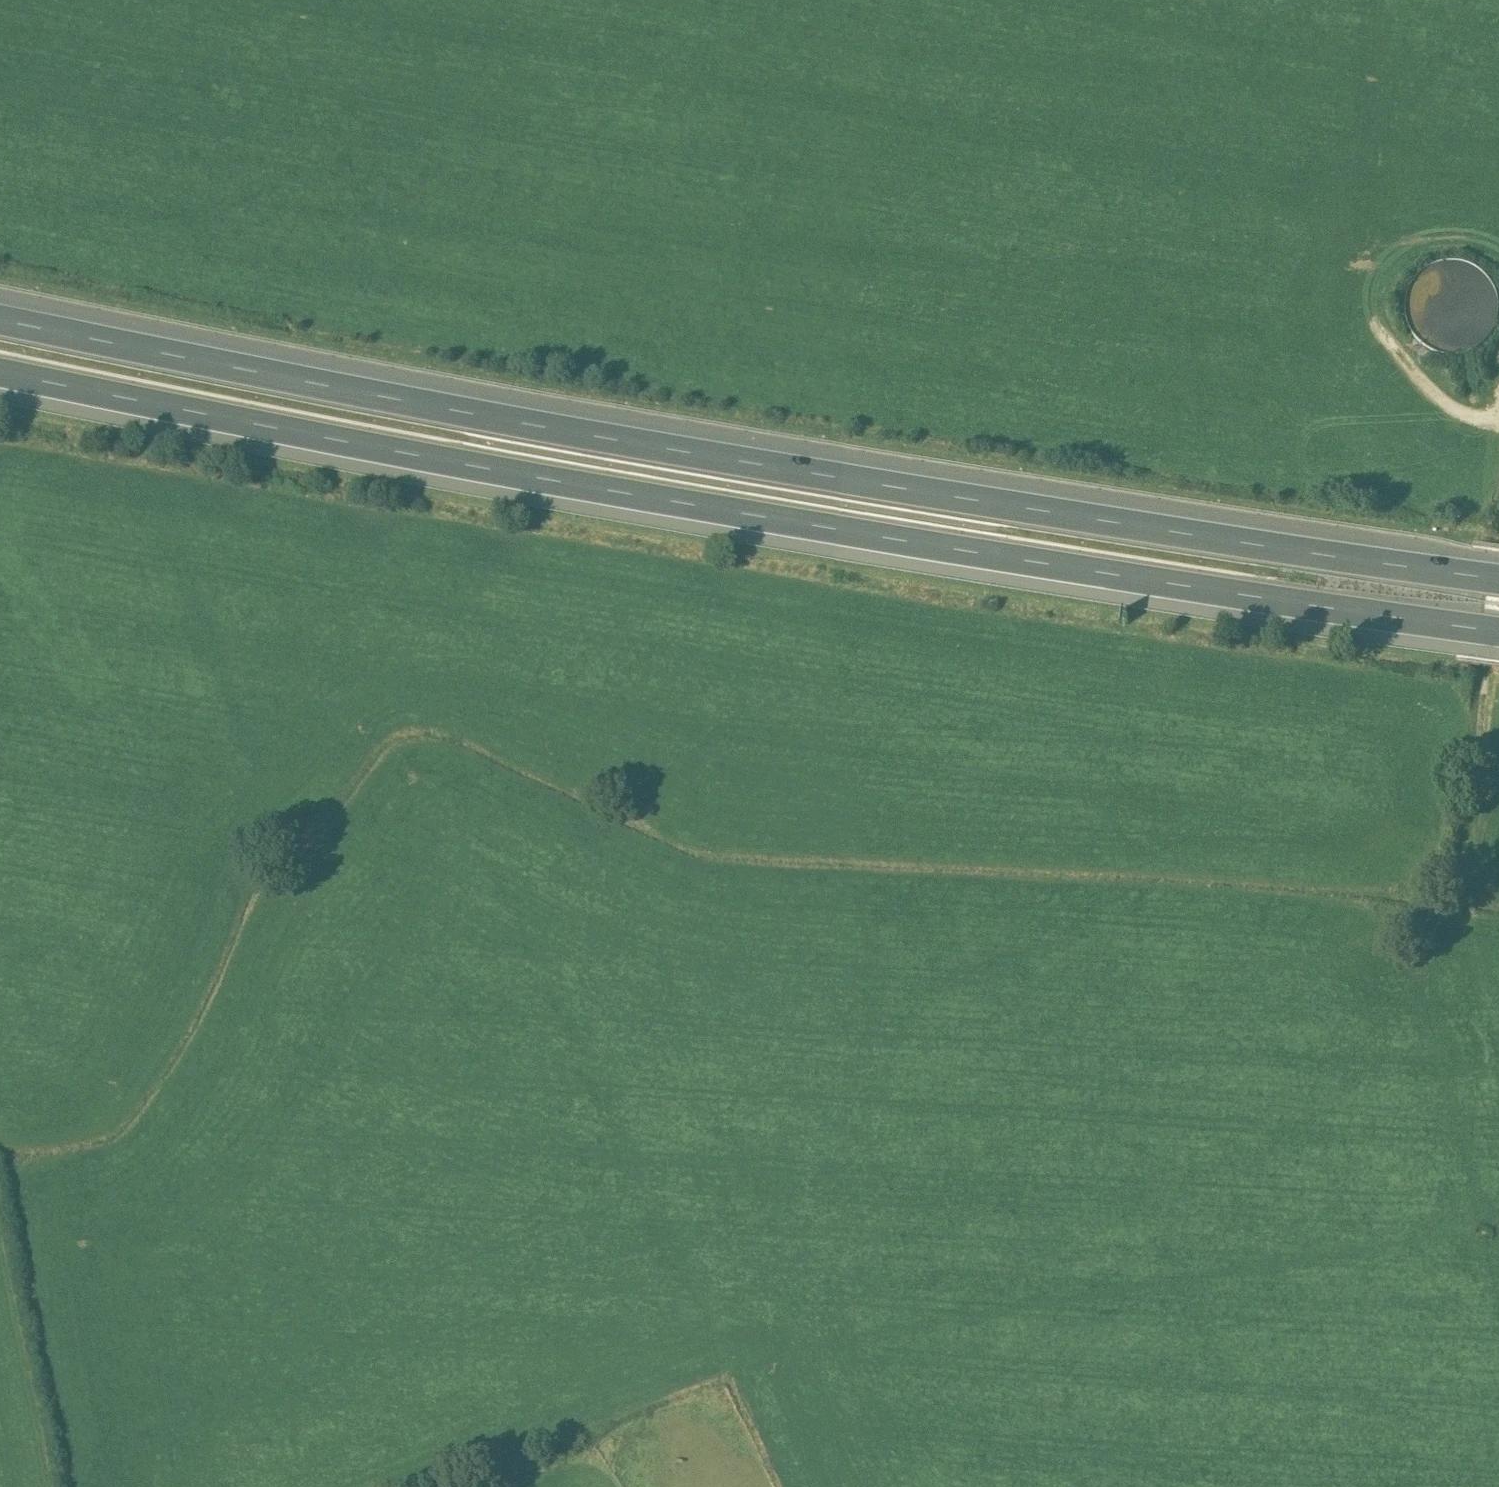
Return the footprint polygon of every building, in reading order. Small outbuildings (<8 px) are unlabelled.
[(1481,347),(1489,269),(1450,265),(1448,289),(1427,287),(1426,300),(1416,299),(1413,328),(1432,330),(1431,342),(1481,347)]
